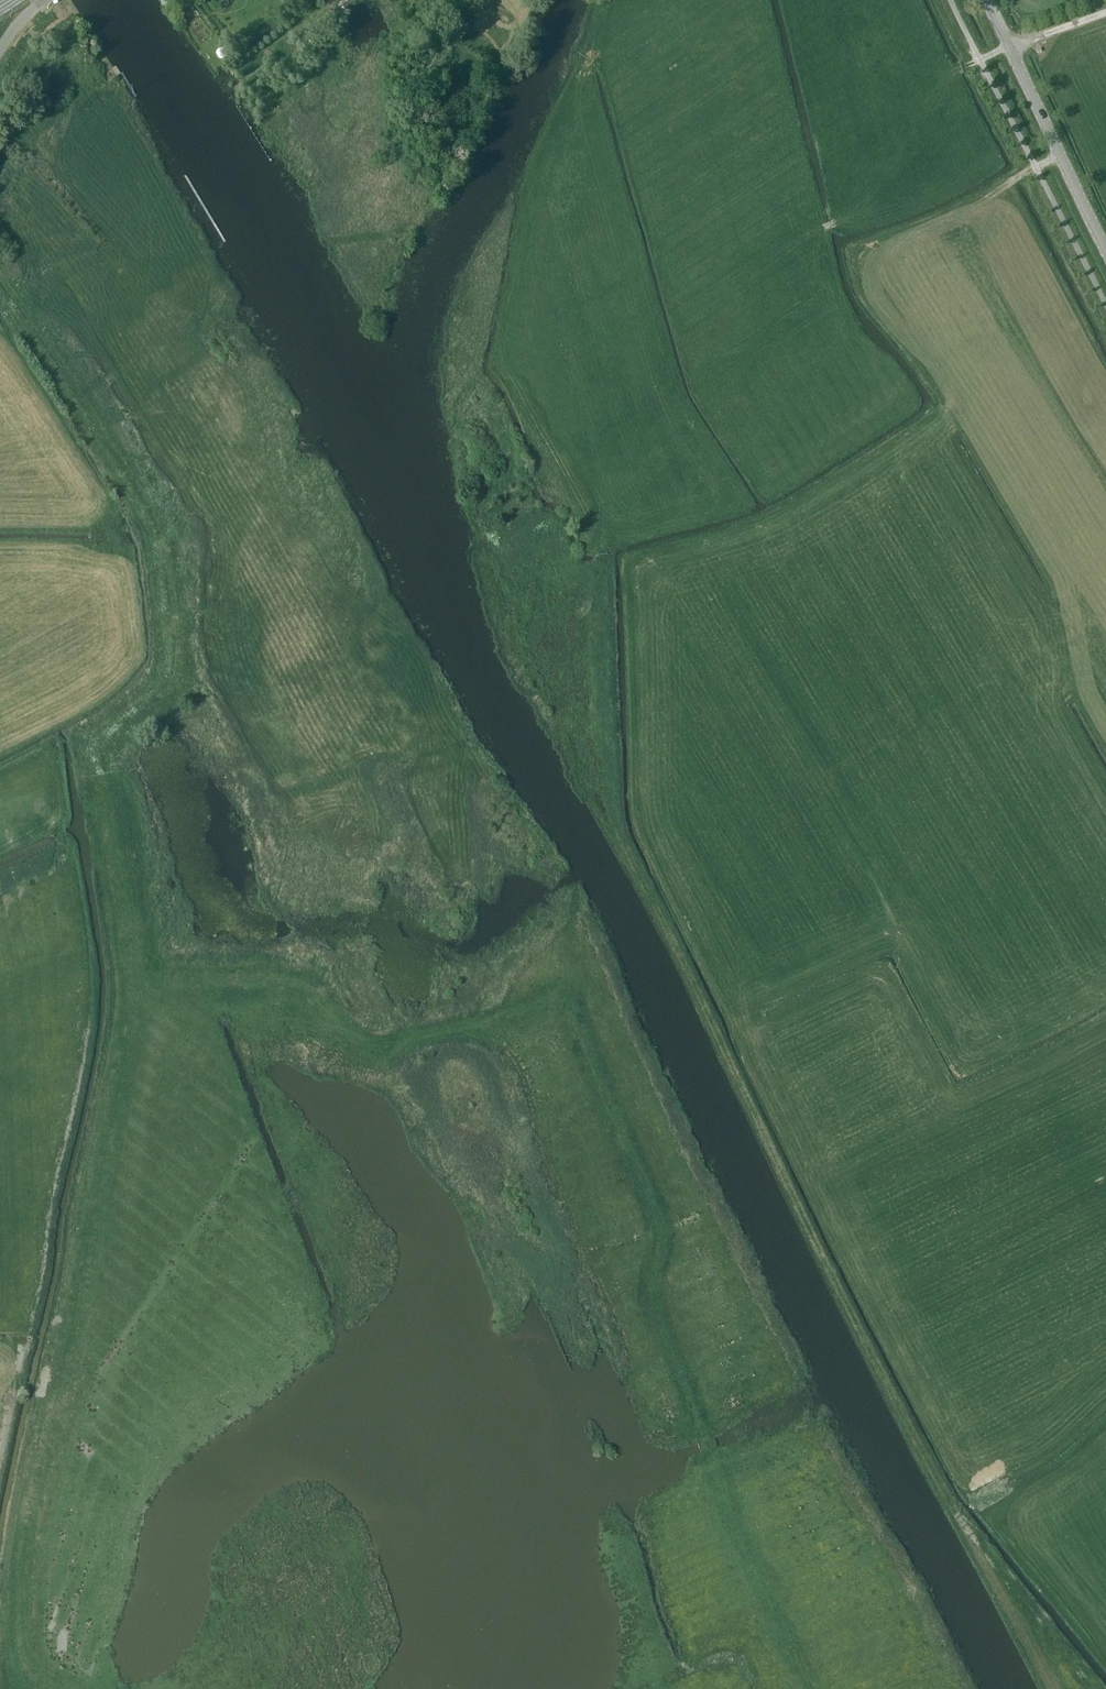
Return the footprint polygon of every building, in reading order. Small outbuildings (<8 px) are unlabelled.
[(186,15),(194,10),(189,3),(182,8),(186,15)]
